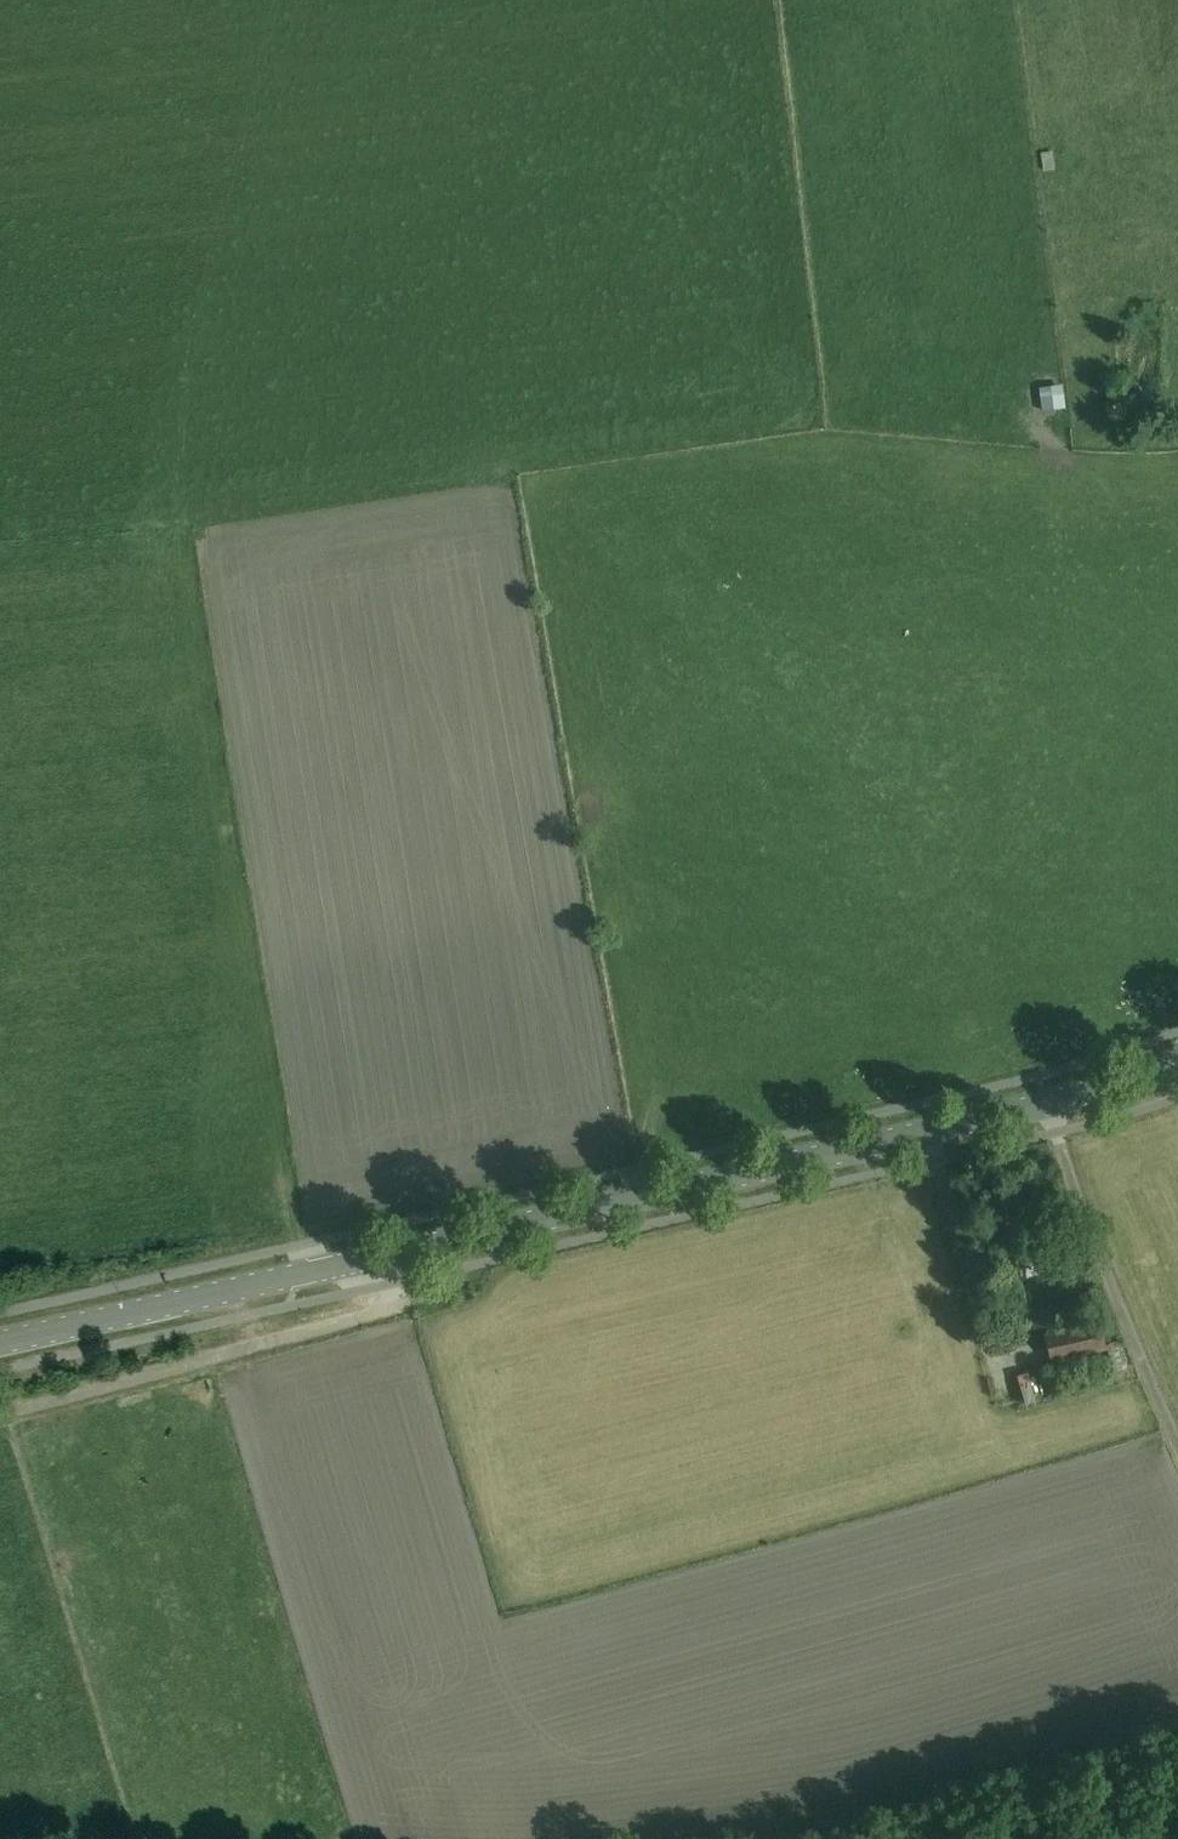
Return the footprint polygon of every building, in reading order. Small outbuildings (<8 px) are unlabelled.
[(1066,407),(1062,384),(1039,388),(1042,411),(1066,407)] [(1097,1325),(1049,1335),(1055,1361),(1104,1351),(1097,1325)] [(1027,1363),(1028,1393),(1041,1392),(1040,1362),(1027,1363)]
